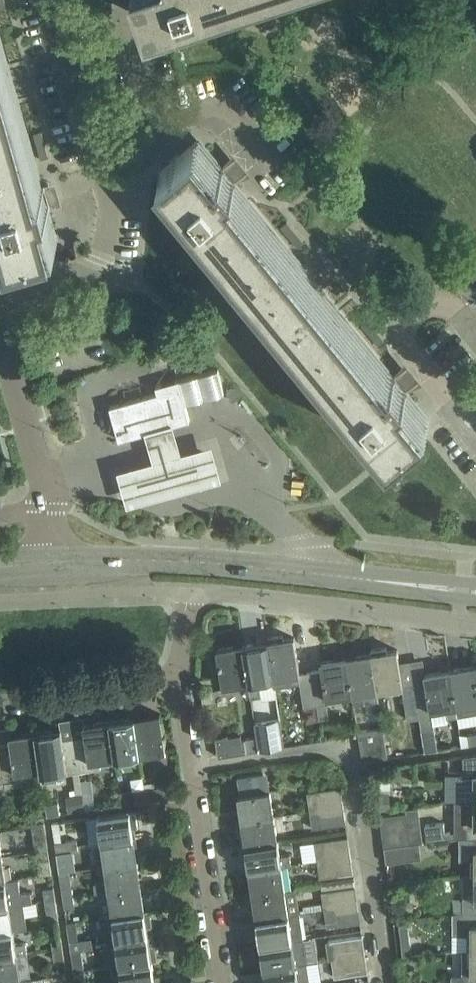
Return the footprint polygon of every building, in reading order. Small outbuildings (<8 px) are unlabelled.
[(151,20),(212,0),(144,0),(151,20)] [(13,96),(0,49),(0,215),(10,251),(54,239),(44,204),(39,186),(13,96)] [(161,168),(196,211),(391,448),(426,419),(403,391),(410,385),(398,371),(391,377),(231,182),(220,168),(196,140),(161,168)] [(227,162),(220,168),(231,182),(239,176),(227,162)] [(53,201),(48,184),(39,186),(44,204),(53,201)] [(218,368),(178,379),(185,403),(224,392),(218,368)] [(158,392),(146,395),(110,405),(119,439),(189,419),(185,403),(178,379),(156,385),(158,392)] [(118,468),(127,503),(223,477),(214,442),(183,450),(174,420),(145,428),(154,458),(118,468)] [(268,636),(269,640),(276,686),(300,683),(303,707),(317,705),(311,670),(300,672),(294,636),(284,638),(283,633),(268,636)] [(243,644),(249,681),(252,697),(262,695),(261,683),(274,681),(275,687),(276,686),(269,640),(243,644)] [(240,686),(240,682),(249,681),(243,644),(217,649),(224,689),(240,686)] [(397,648),(387,650),(386,646),(370,648),(371,653),(377,690),(403,686),(403,684),(397,648)] [(346,656),(352,694),(353,704),(364,703),(362,692),(377,690),(371,653),(346,656)] [(327,698),(352,694),(346,656),(321,661),(322,669),(311,670),(317,705),(328,703),(327,698)] [(451,669),(458,714),(475,711),(475,666),(475,665),(451,669)] [(420,716),(423,729),(434,728),(432,712),(446,710),(447,716),(458,714),(451,669),(424,673),(426,681),(415,683),(420,716)] [(408,718),(420,716),(415,683),(403,684),(403,686),(408,718)] [(211,689),(201,690),(203,702),(213,700),(211,689)] [(161,713),(135,716),(140,753),(166,749),(161,713)] [(135,716),(110,720),(115,757),(140,753),(135,716)] [(256,722),(258,736),(260,749),(284,745),(280,719),(256,722)] [(74,736),(79,770),(102,766),(101,759),(115,757),(110,720),(84,724),(85,734),(74,736)] [(358,730),(361,745),(385,741),(383,726),(358,730)] [(74,736),(63,738),(61,727),(36,731),(41,767),(43,781),(59,778),(59,773),(73,771),(79,770),(74,736)] [(15,771),(41,767),(36,731),(10,735),(11,745),(1,747),(6,780),(16,779),(15,771)] [(260,749),(258,736),(242,739),(241,733),(228,735),(227,733),(216,737),(217,745),(220,746),(219,756),(260,749)] [(388,757),(385,741),(361,745),(363,761),(388,757)] [(425,744),(426,751),(437,749),(436,742),(425,744)] [(463,799),(467,799),(475,799),(475,754),(463,756),(463,773),(458,773),(458,799),(463,799)] [(79,770),(73,771),(76,794),(83,793),(81,779),(79,770)] [(238,794),(242,819),(274,815),(270,789),(266,790),(263,771),(237,775),(240,794),(238,794)] [(171,784),(145,788),(147,800),(173,796),(171,784)] [(317,789),(319,802),(343,798),(341,786),(317,789)] [(147,800),(145,788),(133,790),(135,801),(147,800)] [(317,789),(306,791),(309,809),(320,808),(319,802),(317,789)] [(131,802),(129,790),(120,791),(122,803),(131,802)] [(389,790),(374,792),(376,808),(380,807),(392,806),(389,790)] [(90,792),(83,793),(85,807),(92,806),(90,792)] [(76,794),(71,795),(73,808),(85,807),(83,793),(76,794)] [(59,798),(47,800),(48,811),(60,809),(59,798)] [(343,798),(319,802),(320,808),(320,813),(344,810),(343,798)] [(467,799),(467,836),(459,836),(459,837),(467,836),(475,836),(475,799),(467,799)] [(312,827),(322,826),(320,813),(320,808),(309,809),(312,827)] [(134,836),(132,826),(138,825),(136,809),(99,814),(103,840),(134,836)] [(344,810),(320,813),(322,826),(346,822),(344,810)] [(380,815),(382,831),(408,827),(406,811),(380,815)] [(242,819),(246,844),(278,839),(274,815),(242,819)] [(62,840),(59,821),(52,822),(55,841),(56,841),(62,840)] [(444,821),(425,824),(427,839),(451,837),(450,831),(445,831),(444,821)] [(382,831),(384,846),(410,843),(408,827),(382,831)] [(103,840),(107,865),(137,860),(134,836),(103,840)] [(348,836),(324,839),(326,851),(350,848),(348,836)] [(475,873),(475,836),(467,836),(459,837),(459,858),(475,858),(475,873)] [(47,837),(35,839),(37,850),(38,850),(49,848),(47,837)] [(80,848),(79,843),(78,838),(62,840),(56,841),(58,851),(80,848)] [(278,839),(246,844),(249,868),(281,864),(291,863),(290,853),(280,854),(278,839)] [(327,858),(326,851),(324,839),(314,841),(316,859),(327,858)] [(410,843),(384,846),(386,862),(412,858),(410,843)] [(49,848),(38,850),(40,860),(50,858),(49,848)] [(352,860),(350,848),(326,851),(327,858),(328,863),(352,860)] [(319,877),(330,876),(328,863),(327,858),(316,859),(319,877)] [(95,882),(96,892),(110,890),(141,885),(137,860),(107,865),(109,880),(95,882)] [(352,860),(328,863),(330,876),(354,872),(352,860)] [(249,868),(253,893),(285,889),(281,864),(249,868)] [(74,895),(71,870),(71,869),(61,871),(64,896),(74,895)] [(475,873),(463,873),(463,889),(475,889),(475,899),(466,899),(466,897),(463,897),(463,911),(475,911),(475,873)] [(7,880),(0,881),(0,906),(24,902),(33,901),(32,891),(22,893),(20,878),(7,880)] [(144,910),(141,885),(110,890),(114,914),(144,910)] [(333,901),(357,897),(356,885),(332,889),(333,901)] [(44,888),(46,899),(56,897),(55,886),(44,888)] [(297,887),(285,889),(253,893),(257,918),(289,914),(300,912),(297,887)] [(332,889),(321,890),(324,908),(324,909),(334,907),(333,901),(332,889)] [(74,895),(64,896),(66,907),(76,905),(74,895)] [(56,897),(46,899),(47,909),(49,924),(50,924),(59,923),(60,923),(58,908),(56,897)] [(333,901),(334,907),(335,913),(359,909),(357,897),(333,901)] [(413,901),(401,901),(401,913),(413,913),(413,901)] [(14,929),(28,927),(24,902),(0,906),(0,930),(14,929)] [(334,907),(324,909),(326,927),(337,925),(335,913),(334,907)] [(151,909),(144,910),(114,914),(106,916),(108,931),(106,936),(107,940),(117,939),(148,934),(146,926),(154,925),(151,909)] [(337,925),(361,922),(359,909),(335,913),(337,925)] [(471,948),(475,948),(475,911),(463,911),(463,912),(453,912),(453,933),(471,933),(471,948)] [(261,943),(292,939),(304,937),(300,912),(289,914),(257,918),(261,943)] [(408,923),(400,924),(403,956),(411,955),(409,933),(408,923)] [(0,930),(0,956),(17,953),(28,952),(27,942),(16,943),(14,929),(0,930)] [(120,964),(151,959),(159,958),(157,943),(149,944),(148,934),(117,939),(120,964)] [(52,937),(53,948),(64,946),(62,935),(52,937)] [(363,935),(339,939),(341,951),(365,947),(363,935)] [(261,943),(253,944),(256,960),(263,959),(264,968),(296,964),(307,962),(304,937),(292,939),(261,943)] [(81,941),(83,950),(95,949),(94,943),(93,939),(81,941)] [(339,939),(328,940),(331,959),(342,957),(341,951),(339,939)] [(81,941),(71,942),(73,952),(83,950),(81,941)] [(65,956),(64,946),(53,948),(55,958),(65,956)] [(366,959),(365,947),(341,951),(342,957),(343,963),(366,959)] [(471,948),(471,964),(463,964),(463,974),(451,974),(451,982),(475,982),(475,948),(471,948)] [(75,970),(85,969),(83,950),(73,952),(75,970)] [(17,953),(0,956),(0,982),(21,978),(17,953)] [(331,959),(334,977),(344,975),(343,963),(342,957),(331,959)] [(151,959),(120,964),(123,982),(155,982),(151,959)] [(366,959),(343,963),(344,975),(368,972),(366,959)] [(264,968),(266,982),(311,982),(307,962),(296,964),(264,968)] [(77,982),(87,982),(85,969),(75,970),(77,982)]
